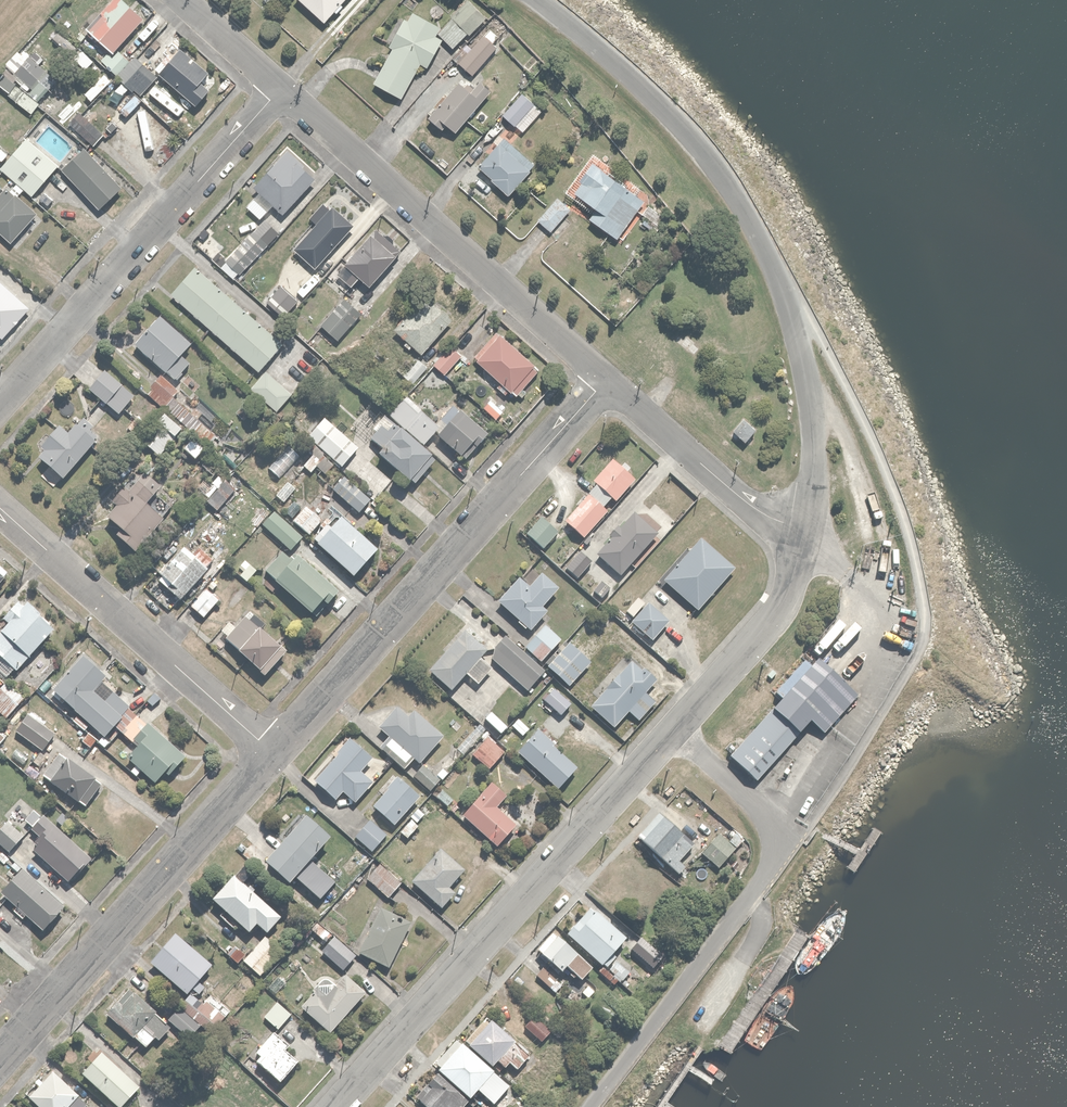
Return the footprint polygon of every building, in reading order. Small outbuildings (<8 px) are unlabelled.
[(111,49),(142,14),(126,0),(109,0),(86,27),(111,49)] [(325,23),(346,0),(299,0),(325,23)] [(450,46),(463,31),(467,35),(485,16),(468,0),(466,0),(436,33),(450,46)] [(372,83),(399,98),(418,62),(425,65),(439,39),(432,35),(437,26),(410,12),(406,19),(401,16),(386,44),(391,47),(372,83)] [(457,62),(471,75),(496,46),(491,42),(497,35),(489,27),(457,62)] [(178,43),(157,70),(197,102),(209,86),(203,81),(211,70),(178,43)] [(14,71),(30,85),(44,69),(28,55),(14,71)] [(120,77),(141,93),(157,74),(147,66),(139,77),(128,68),(120,77)] [(30,112),(39,101),(4,72),(0,78),(0,84),(8,90),(6,92),(30,112)] [(445,124),(452,130),(488,91),(479,82),(469,92),(457,81),(425,115),(440,129),(445,124)] [(520,92),(501,114),(523,132),(541,110),(520,92)] [(112,113),(150,149),(172,126),(140,96),(134,102),(129,96),(112,113)] [(68,122),(92,142),(102,131),(78,111),(68,122)] [(487,179),(506,194),(532,161),(499,135),(475,166),(489,177),(487,179)] [(26,136),(0,167),(31,192),(56,161),(26,136)] [(61,167),(98,206),(122,184),(84,145),(61,167)] [(316,173),(287,147),(253,185),(259,191),(253,198),(266,209),(271,203),(282,212),(316,173)] [(591,208),(586,216),(613,236),(614,234),(623,240),(653,198),(621,175),(619,179),(603,167),(606,163),(591,152),(562,192),(580,205),(582,202),(591,208)] [(7,184),(0,192),(0,233),(10,241),(37,209),(7,184)] [(556,195),(535,219),(550,232),(571,208),(556,195)] [(315,264),(357,214),(336,196),(293,246),(315,264)] [(641,221),(654,230),(663,217),(650,208),(641,221)] [(234,278),(267,240),(252,227),(219,265),(234,278)] [(371,284),(400,248),(373,227),(345,262),(353,269),(344,280),(353,288),(362,277),(371,284)] [(259,367),(283,340),(196,263),(172,289),(259,367)] [(19,299),(0,283),(0,321),(19,299)] [(283,315),(296,297),(278,283),(265,302),(283,315)] [(423,351),(453,317),(425,292),(395,326),(423,351)] [(338,338),(361,310),(343,295),(320,322),(338,338)] [(160,313),(133,343),(174,379),(189,363),(179,354),(191,340),(160,313)] [(473,355),(514,393),(539,366),(498,328),(473,355)] [(431,360),(444,371),(462,352),(448,340),(431,360)] [(427,362),(419,356),(414,364),(404,357),(396,369),(414,381),(427,362)] [(88,387),(117,411),(134,391),(105,367),(88,387)] [(277,408),(291,392),(266,370),(252,386),(277,408)] [(179,389),(160,372),(148,386),(151,389),(148,393),(179,420),(191,405),(176,392),(179,389)] [(389,414),(418,439),(434,422),(404,396),(389,414)] [(489,396),(482,405),(500,420),(507,411),(489,396)] [(475,443),(485,430),(453,403),(433,428),(462,452),(472,440),(475,443)] [(418,439),(389,414),(385,410),(371,427),(374,429),(368,435),(381,446),(377,451),(413,482),(437,455),(418,439)] [(141,440),(160,455),(183,428),(163,412),(141,440)] [(307,437),(311,440),(305,447),(312,452),(303,464),(311,470),(315,465),(325,473),(336,460),(340,463),(357,442),(324,416),(307,437)] [(741,418),(731,430),(744,440),(753,428),(741,418)] [(37,454),(62,475),(95,436),(77,420),(67,432),(57,424),(40,445),(42,447),(37,454)] [(192,436),(182,446),(196,459),(205,448),(192,436)] [(284,482),(304,457),(288,444),(268,469),(284,482)] [(563,516),(583,535),(607,509),(603,505),(611,496),(615,500),(636,478),(613,456),(591,478),(596,482),(563,516)] [(114,532),(135,549),(161,516),(144,502),(158,484),(141,471),(128,487),(122,483),(110,499),(115,503),(105,515),(119,525),(114,532)] [(216,510),(235,486),(219,473),(211,482),(217,487),(206,502),(216,510)] [(342,475),(331,488),(358,510),(368,497),(342,475)] [(276,495),(284,502),(295,489),(286,482),(276,495)] [(292,519),(309,533),(322,517),(305,503),(292,519)] [(272,510),(261,523),(291,548),(302,535),(272,510)] [(313,537),(354,574),(376,549),(335,512),(313,537)] [(526,530),(542,545),(556,530),(540,515),(526,530)] [(662,578),(696,608),(733,564),(698,535),(662,578)] [(158,578),(180,597),(212,561),(197,548),(192,554),(181,544),(158,571),(161,575),(158,578)] [(265,569),(311,610),(321,598),(325,602),(338,588),(297,552),(291,559),(281,551),(265,569)] [(496,599),(530,628),(547,608),(543,604),(558,587),(539,570),(526,584),(517,575),(496,599)] [(191,603),(203,614),(217,597),(205,587),(191,603)] [(54,626),(19,596),(1,616),(7,621),(0,629),(0,670),(6,675),(14,666),(17,669),(54,626)] [(645,599),(630,619),(651,636),(667,617),(645,599)] [(224,635),(264,672),(285,647),(247,613),(235,626),(228,620),(220,629),(225,634),(224,635)] [(541,661),(560,637),(543,623),(524,646),(541,661)] [(464,628),(428,668),(450,688),(465,672),(476,682),(490,667),(478,656),(485,648),(464,628)] [(491,650),(491,657),(526,689),(543,670),(504,636),(491,650)] [(549,665),(568,682),(589,659),(570,642),(549,665)] [(105,672),(83,652),(45,694),(76,722),(83,714),(104,732),(128,705),(99,679),(105,672)] [(850,680),(821,653),(735,749),(765,775),(850,680)] [(615,672),(590,703),(616,725),(628,710),(639,719),(658,695),(648,687),(655,678),(631,659),(619,675),(615,672)] [(23,695),(5,679),(0,685),(0,717),(2,719),(23,695)] [(544,698),(559,712),(569,702),(553,688),(544,698)] [(378,745),(403,767),(414,754),(421,759),(443,734),(414,709),(409,716),(395,704),(377,725),(388,735),(378,745)] [(497,738),(506,727),(509,725),(490,709),(481,719),(492,728),(490,731),(497,738)] [(27,710),(14,727),(44,749),(57,732),(27,710)] [(512,724),(523,735),(529,728),(519,717),(512,724)] [(472,718),(467,725),(481,735),(486,728),(472,718)] [(166,772),(184,753),(149,720),(133,737),(138,742),(125,756),(153,781),(163,770),(166,772)] [(518,751),(560,787),(578,765),(537,729),(518,751)] [(348,736),(312,779),(336,798),(341,791),(354,801),(372,780),(361,771),(373,757),(348,736)] [(473,752),(489,768),(504,752),(487,736),(473,752)] [(57,751),(42,773),(87,804),(102,781),(57,751)] [(412,773),(429,789),(439,778),(421,763),(412,773)] [(371,805),(394,822),(420,789),(397,771),(371,805)] [(462,813),(496,843),(516,820),(496,803),(505,793),(490,780),(462,813)] [(635,833),(679,873),(686,866),(678,858),(692,843),(657,810),(635,833)] [(70,880),(91,856),(40,814),(36,818),(29,812),(23,819),(31,826),(30,827),(38,834),(33,841),(36,843),(32,848),(70,880)] [(287,879),(293,873),(318,895),(331,880),(306,858),(328,833),(304,812),(263,858),(287,879)] [(8,850),(22,833),(6,818),(0,825),(0,843),(8,850)] [(354,835),(372,850),(386,832),(368,818),(354,835)] [(716,833),(701,851),(719,866),(734,848),(716,833)] [(410,879),(441,906),(454,891),(447,885),(463,867),(440,846),(410,879)] [(387,897),(401,882),(380,863),(366,878),(387,897)] [(43,927),(63,903),(20,866),(0,889),(0,890),(43,927)] [(232,873),(211,896),(223,907),(218,913),(232,928),(239,921),(249,931),(257,922),(266,931),(280,916),(232,873)] [(590,903),(566,931),(603,963),(627,935),(590,903)] [(389,965),(409,921),(378,906),(358,950),(389,965)] [(593,964),(551,928),(536,946),(562,968),(566,964),(582,978),(593,964)] [(212,962),(174,930),(148,960),(187,992),(212,962)] [(242,959),(260,974),(281,950),(263,935),(242,959)] [(321,950),(341,968),(354,953),(334,936),(321,950)] [(227,952),(238,962),(244,954),(234,944),(227,952)] [(617,959),(608,968),(620,979),(618,980),(627,989),(638,979),(617,959)] [(299,1005),(328,1030),(364,989),(343,971),(324,992),(316,985),(299,1005)] [(105,1010),(145,1046),(155,1035),(158,1038),(171,1024),(130,988),(120,1000),(116,997),(105,1010)] [(188,992),(167,1018),(189,1036),(200,1024),(211,1033),(230,1010),(209,992),(200,1003),(188,992)] [(289,1013),(276,1001),(263,1016),(277,1027),(289,1013)] [(487,1013),(464,1038),(492,1063),(496,1058),(505,1066),(510,1061),(516,1067),(526,1057),(509,1042),(513,1038),(487,1013)] [(524,1027),(541,1043),(552,1032),(534,1016),(524,1027)] [(255,1058),(281,1082),(299,1062),(285,1049),(288,1045),(272,1030),(254,1050),(259,1055),(255,1058)] [(455,1036),(434,1059),(439,1064),(437,1066),(469,1096),(477,1088),(498,1106),(514,1090),(455,1036)] [(82,1071),(120,1106),(139,1085),(101,1050),(82,1071)] [(42,1106),(82,1106),(87,1101),(52,1068),(28,1095),(42,1106)] [(427,1106),(461,1106),(468,1099),(437,1071),(414,1095),(427,1106)]
